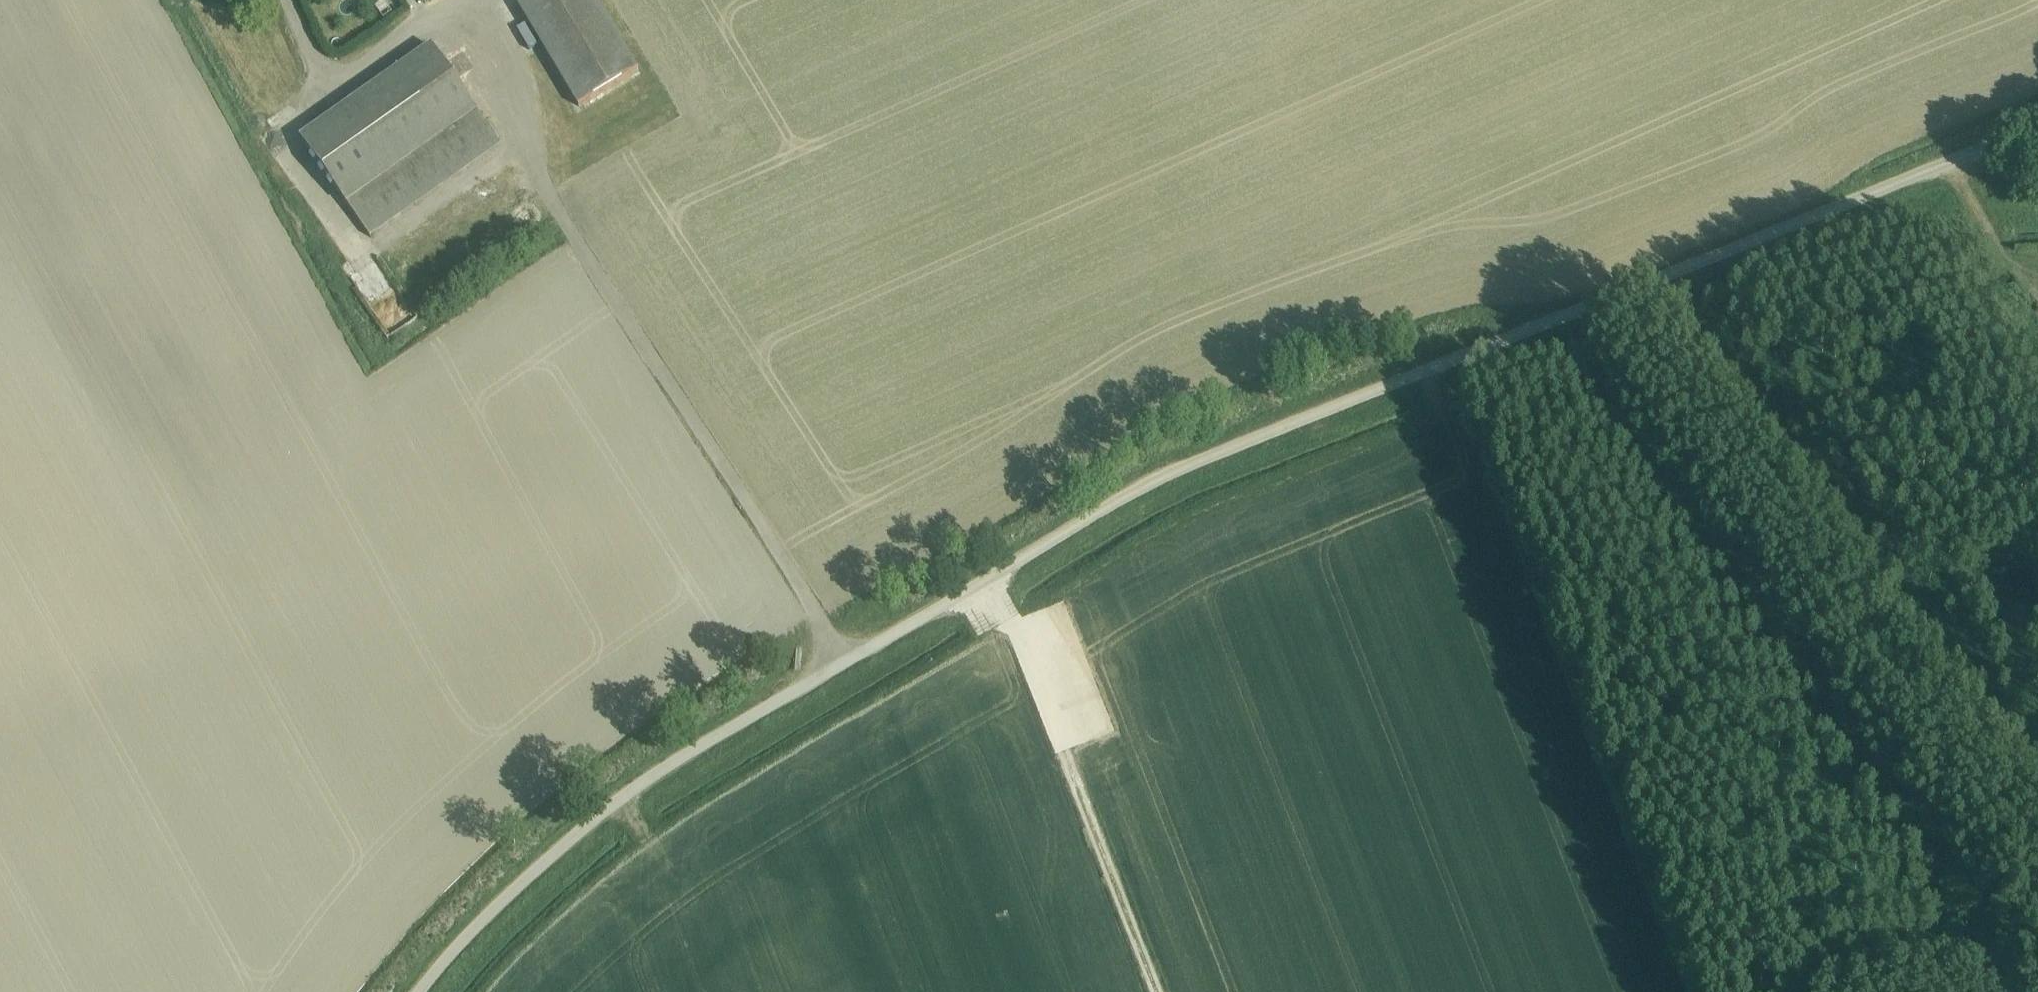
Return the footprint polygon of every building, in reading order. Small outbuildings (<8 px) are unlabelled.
[(579,107),(638,71),(596,0),(522,0),(517,3),(579,107)] [(301,139),(365,230),(496,138),(432,46),(301,139)]
